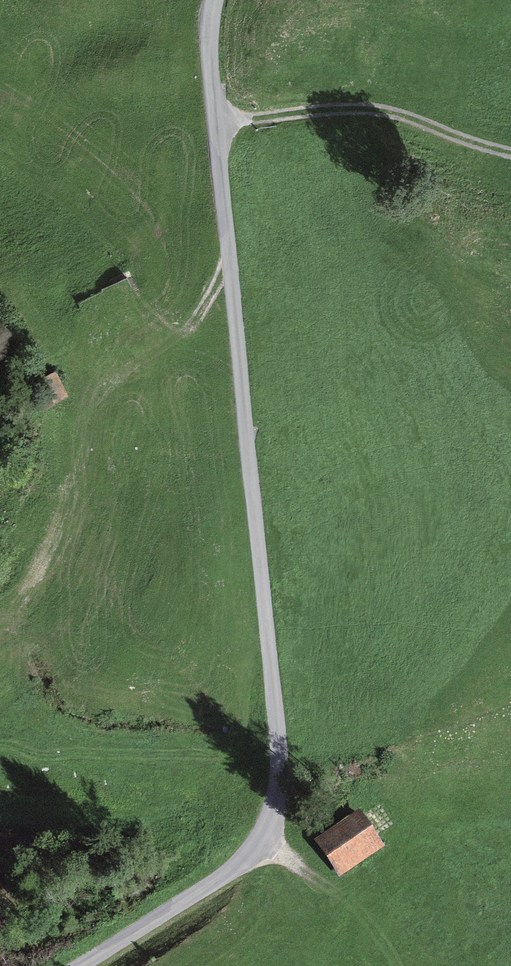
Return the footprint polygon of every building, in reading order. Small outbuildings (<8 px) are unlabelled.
[(363,819),(321,844),(333,864),(375,839),(363,819)]
